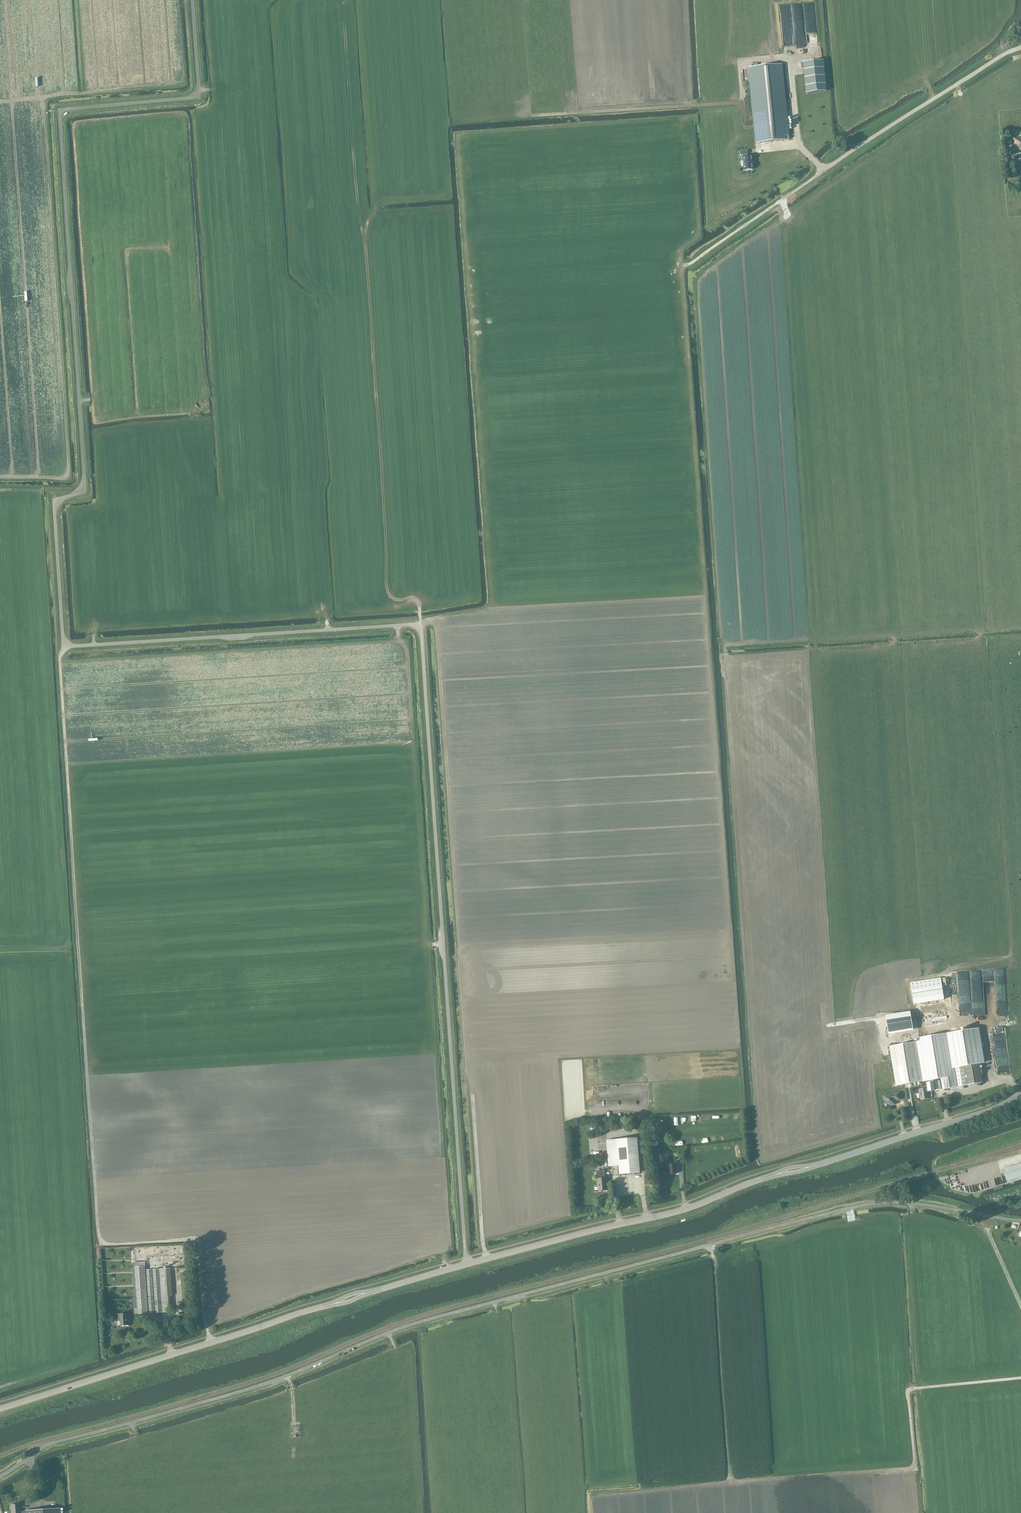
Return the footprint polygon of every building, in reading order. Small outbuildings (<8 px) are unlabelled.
[(823,61),(803,63),(806,93),(826,91),(823,61)] [(781,65),(748,68),(755,143),(786,140),(785,136),(788,136),(781,65)] [(747,154),(747,151),(740,151),(740,155),(742,155),(744,170),(752,170),(751,156),(747,156),(747,154)] [(940,978),(911,983),(915,1004),(944,999),(940,978)] [(910,1012),(886,1016),(889,1034),(913,1030),(910,1012)] [(979,1064),(982,1063),(976,1029),(968,1030),(920,1038),(920,1041),(915,1042),(917,1053),(921,1082),(933,1080),(941,1079),(943,1089),(957,1087),(959,1087),(966,1085),(982,1083),(979,1064)] [(917,1053),(915,1042),(891,1046),(897,1085),(911,1083),(912,1086),(916,1085),(915,1082),(921,1082),(917,1053)] [(929,1098),(928,1090),(934,1089),(934,1090),(941,1089),(940,1081),(927,1083),(927,1088),(919,1089),(920,1100),(929,1098)] [(893,1094),(883,1096),(884,1101),(885,1101),(886,1103),(888,1104),(890,1104),(890,1105),(895,1104),(894,1101),(900,1100),(899,1093),(893,1094)] [(639,1173),(637,1139),(636,1138),(606,1140),(608,1166),(619,1165),(619,1174),(639,1173)] [(669,1174),(676,1174),(675,1165),(667,1165),(667,1163),(663,1163),(663,1171),(669,1171),(669,1174)] [(1020,1176),(1020,1163),(1003,1168),(1007,1181),(1020,1176)] [(604,1170),(597,1171),(597,1179),(598,1191),(607,1190),(606,1184),(605,1184),(605,1178),(601,1179),(601,1175),(604,1174),(604,1170)] [(994,1176),(987,1180),(989,1185),(997,1182),(994,1176)] [(135,1264),(135,1267),(134,1267),(137,1308),(134,1308),(134,1314),(170,1312),(167,1269),(145,1270),(145,1266),(145,1263),(135,1264)] [(120,1321),(120,1325),(120,1326),(129,1325),(129,1319),(127,1319),(126,1314),(117,1314),(118,1321),(120,1321)] [(10,1505),(11,1512),(60,1512),(59,1508),(51,1508),(26,1510),(26,1511),(19,1511),(19,1512),(18,1504),(10,1505)]
